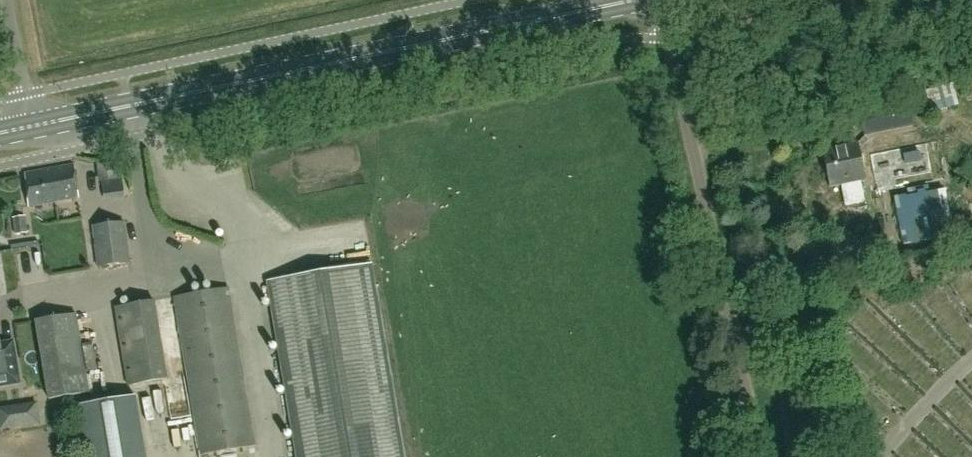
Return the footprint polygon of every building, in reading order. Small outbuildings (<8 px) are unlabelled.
[(907,101),(860,111),(865,135),(912,125),(907,101)] [(830,187),(865,180),(858,142),(822,150),(830,187)] [(73,165),(23,174),(29,207),(79,198),(73,165)] [(105,199),(124,196),(121,179),(102,182),(105,199)] [(911,217),(951,206),(947,190),(906,201),(911,217)] [(16,232),(27,231),(26,216),(14,217),(16,232)] [(97,268),(131,264),(125,222),(92,226),(97,268)] [(345,233),(349,243),(366,238),(363,228),(345,233)] [(371,264),(266,282),(296,456),(404,456),(371,264)] [(200,455),(256,446),(229,288),(173,297),(200,455)] [(114,308),(127,387),(167,380),(154,301),(114,308)] [(48,399),(72,395),(90,392),(77,314),(35,321),(48,399)] [(22,384),(14,340),(0,342),(0,341),(0,388),(22,384)] [(86,347),(90,368),(100,366),(95,345),(86,347)] [(85,406),(94,456),(152,456),(142,397),(85,406)] [(49,419),(44,400),(3,413),(9,432),(49,419)]
